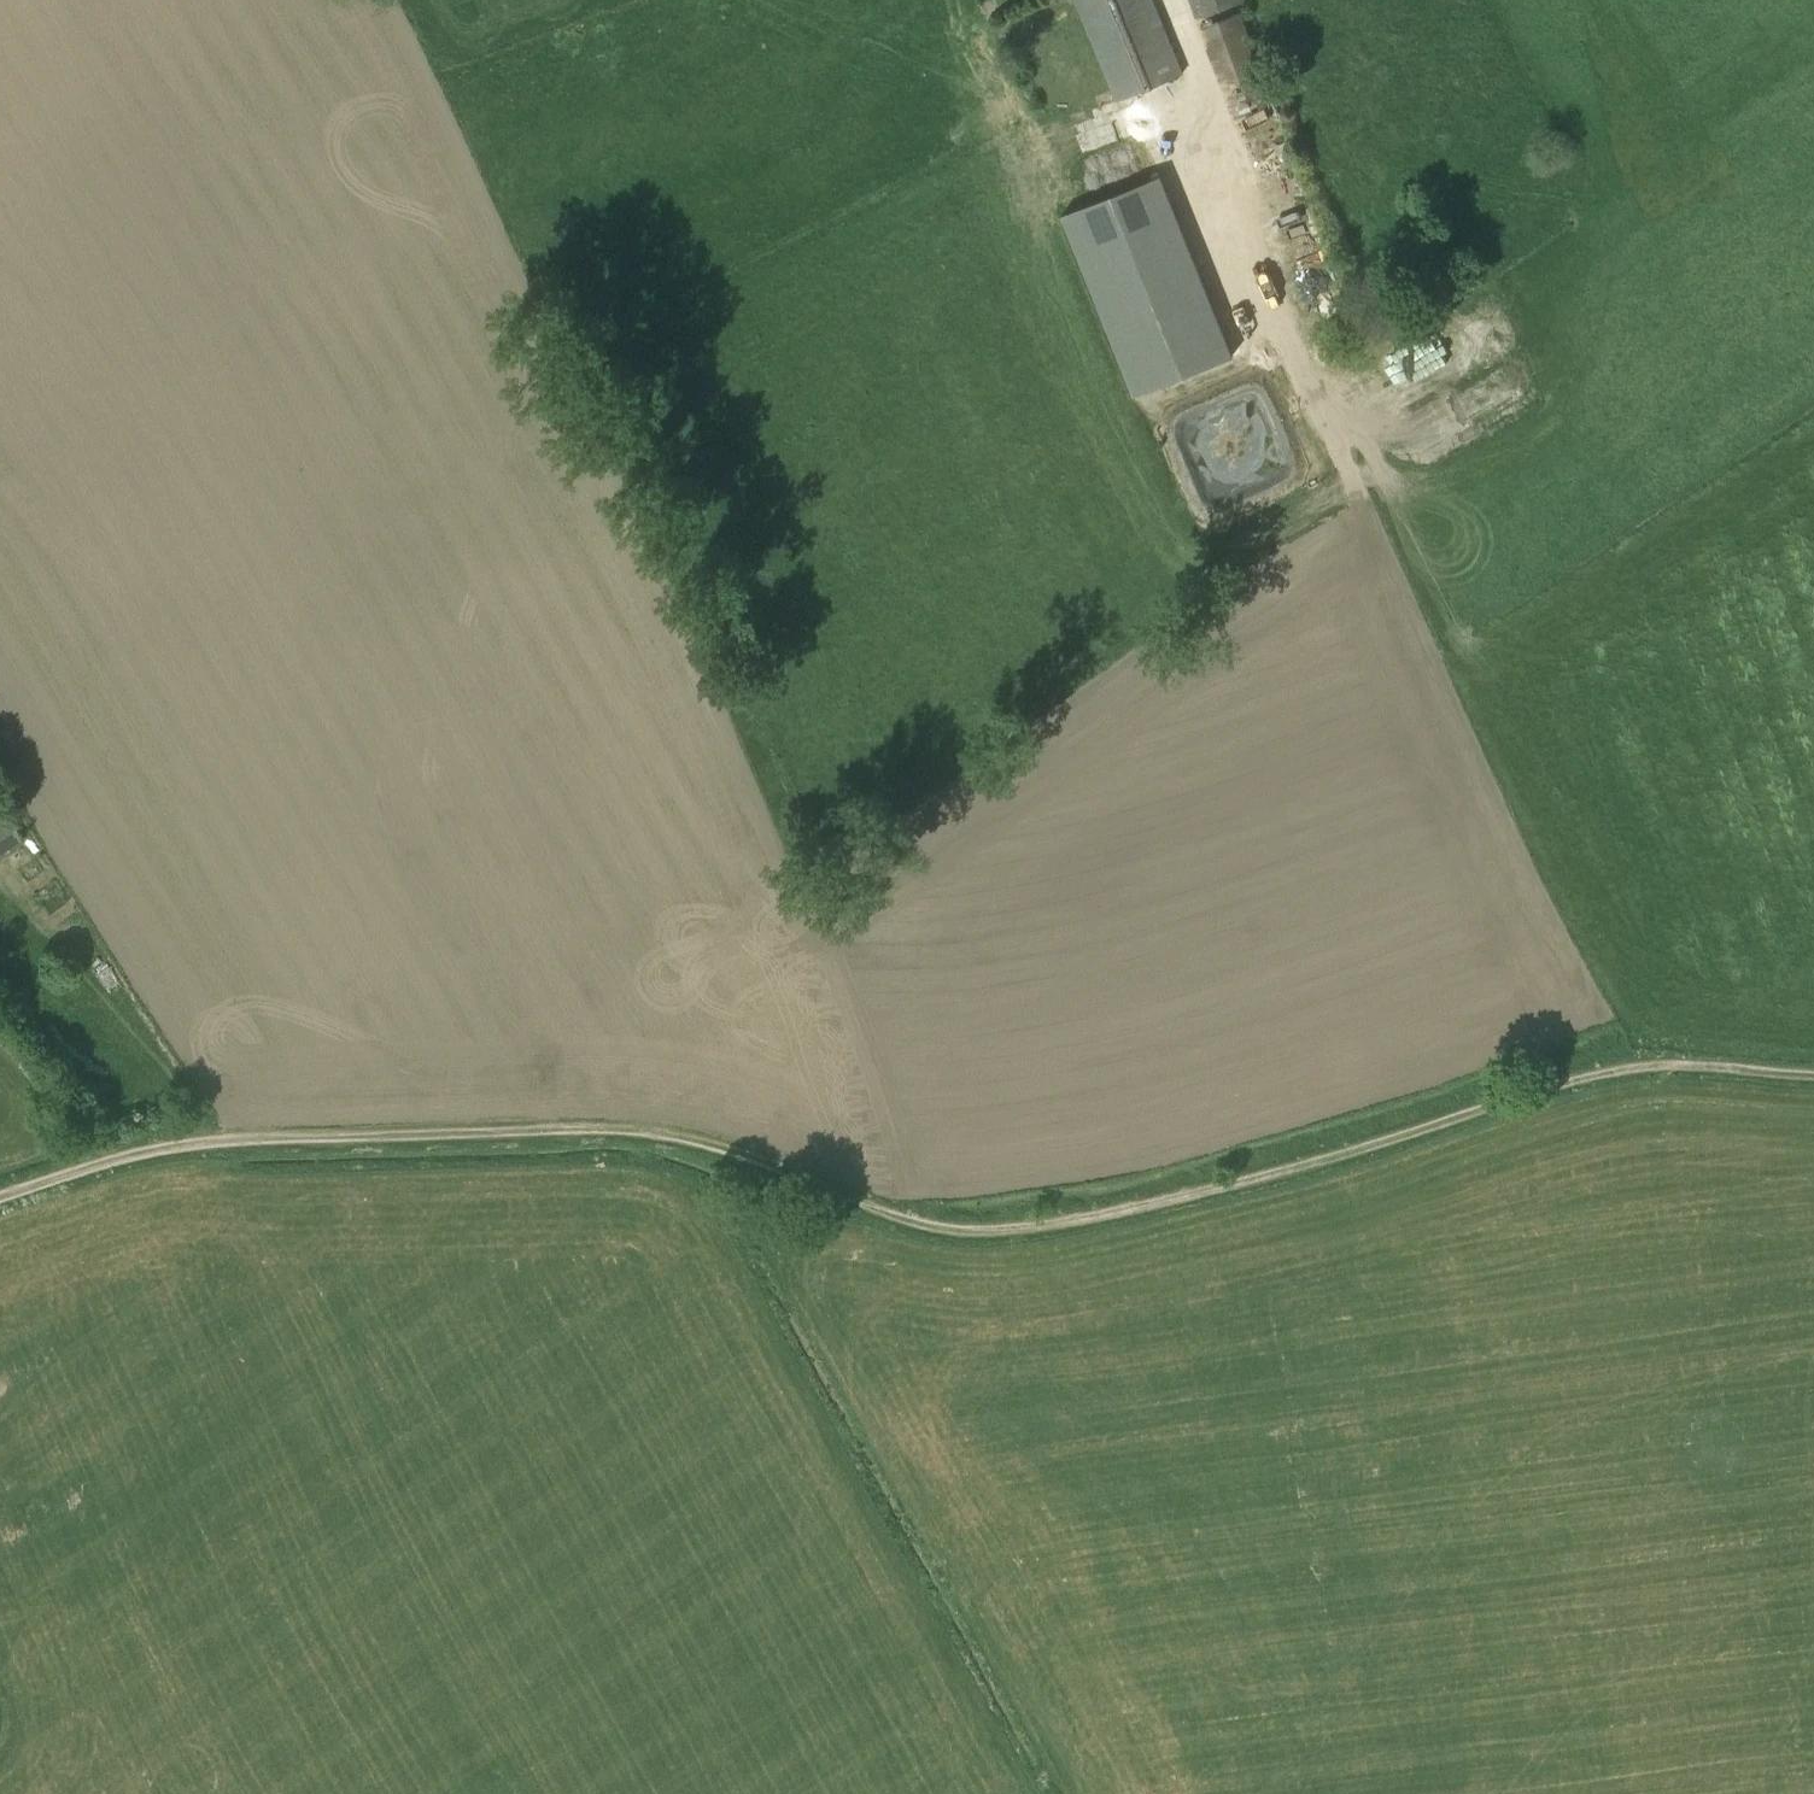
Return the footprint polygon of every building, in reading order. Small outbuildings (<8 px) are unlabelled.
[(1182,74),(1151,0),(1075,0),(1116,100),(1182,74)] [(1240,0),(1189,0),(1194,16),(1240,0)] [(1215,75),(1242,65),(1223,12),(1195,22),(1215,75)] [(1133,395),(1232,355),(1160,175),(1061,214),(1133,395)] [(23,839),(8,817),(0,822),(0,854),(23,839)]
